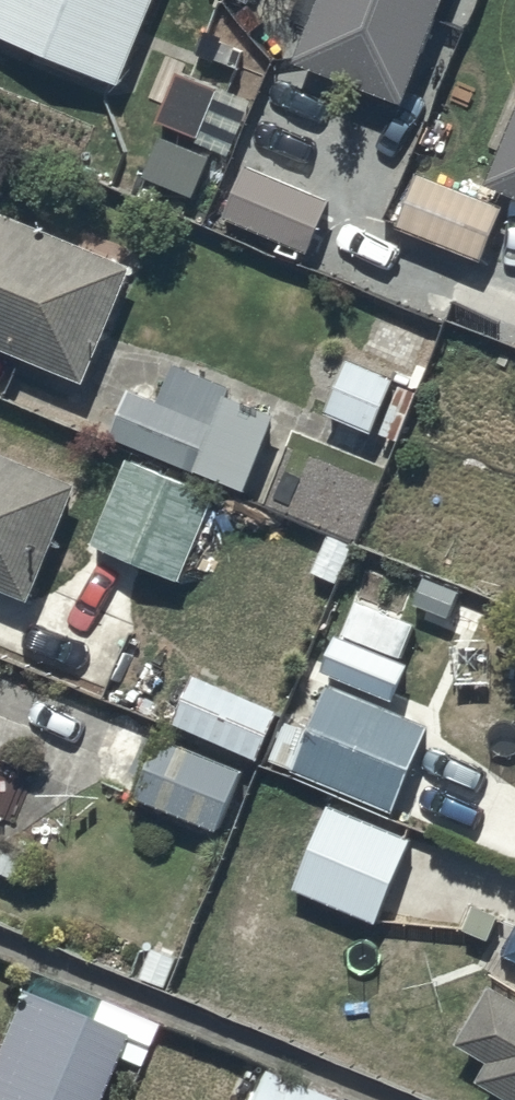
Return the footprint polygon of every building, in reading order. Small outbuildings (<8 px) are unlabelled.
[(122,71),(151,0),(0,0),(0,20),(122,71)] [(298,51),(408,92),(442,0),(318,0),(298,51)] [(490,177),(514,186),(514,115),(490,177)] [(211,149),(162,126),(146,165),(195,186),(211,149)] [(331,189),(246,157),(225,210),(311,242),(331,189)] [(504,197),(417,162),(395,216),(482,252),(504,197)] [(0,199),(0,335),(87,370),(134,253),(0,199)] [(398,371),(346,348),(326,401),(376,422),(398,371)] [(280,399),(173,357),(159,389),(133,379),(113,429),(132,436),(95,534),(187,569),(224,473),(247,482),(280,399)] [(0,440),(0,576),(31,589),(79,472),(0,440)] [(339,625),(325,659),(396,688),(410,654),(339,625)] [(197,662),(176,712),(261,749),(282,699),(197,662)] [(289,714),(273,752),(396,804),(431,719),(331,677),(312,723),(289,714)] [(161,725),(136,785),(221,820),(246,760),(161,725)] [(13,823),(31,778),(0,766),(0,818),(13,823)] [(415,830),(329,795),(293,880),(380,915),(415,830)] [(494,978),(461,1034),(488,1050),(476,1070),(514,1093),(514,990),(494,978)] [(19,981),(0,1029),(0,1099),(7,1099),(9,1095),(23,1099),(96,1099),(115,1051),(140,1061),(156,1019),(96,995),(91,1009),(19,981)] [(259,1061),(246,1099),(344,1099),(346,1094),(259,1061)]
